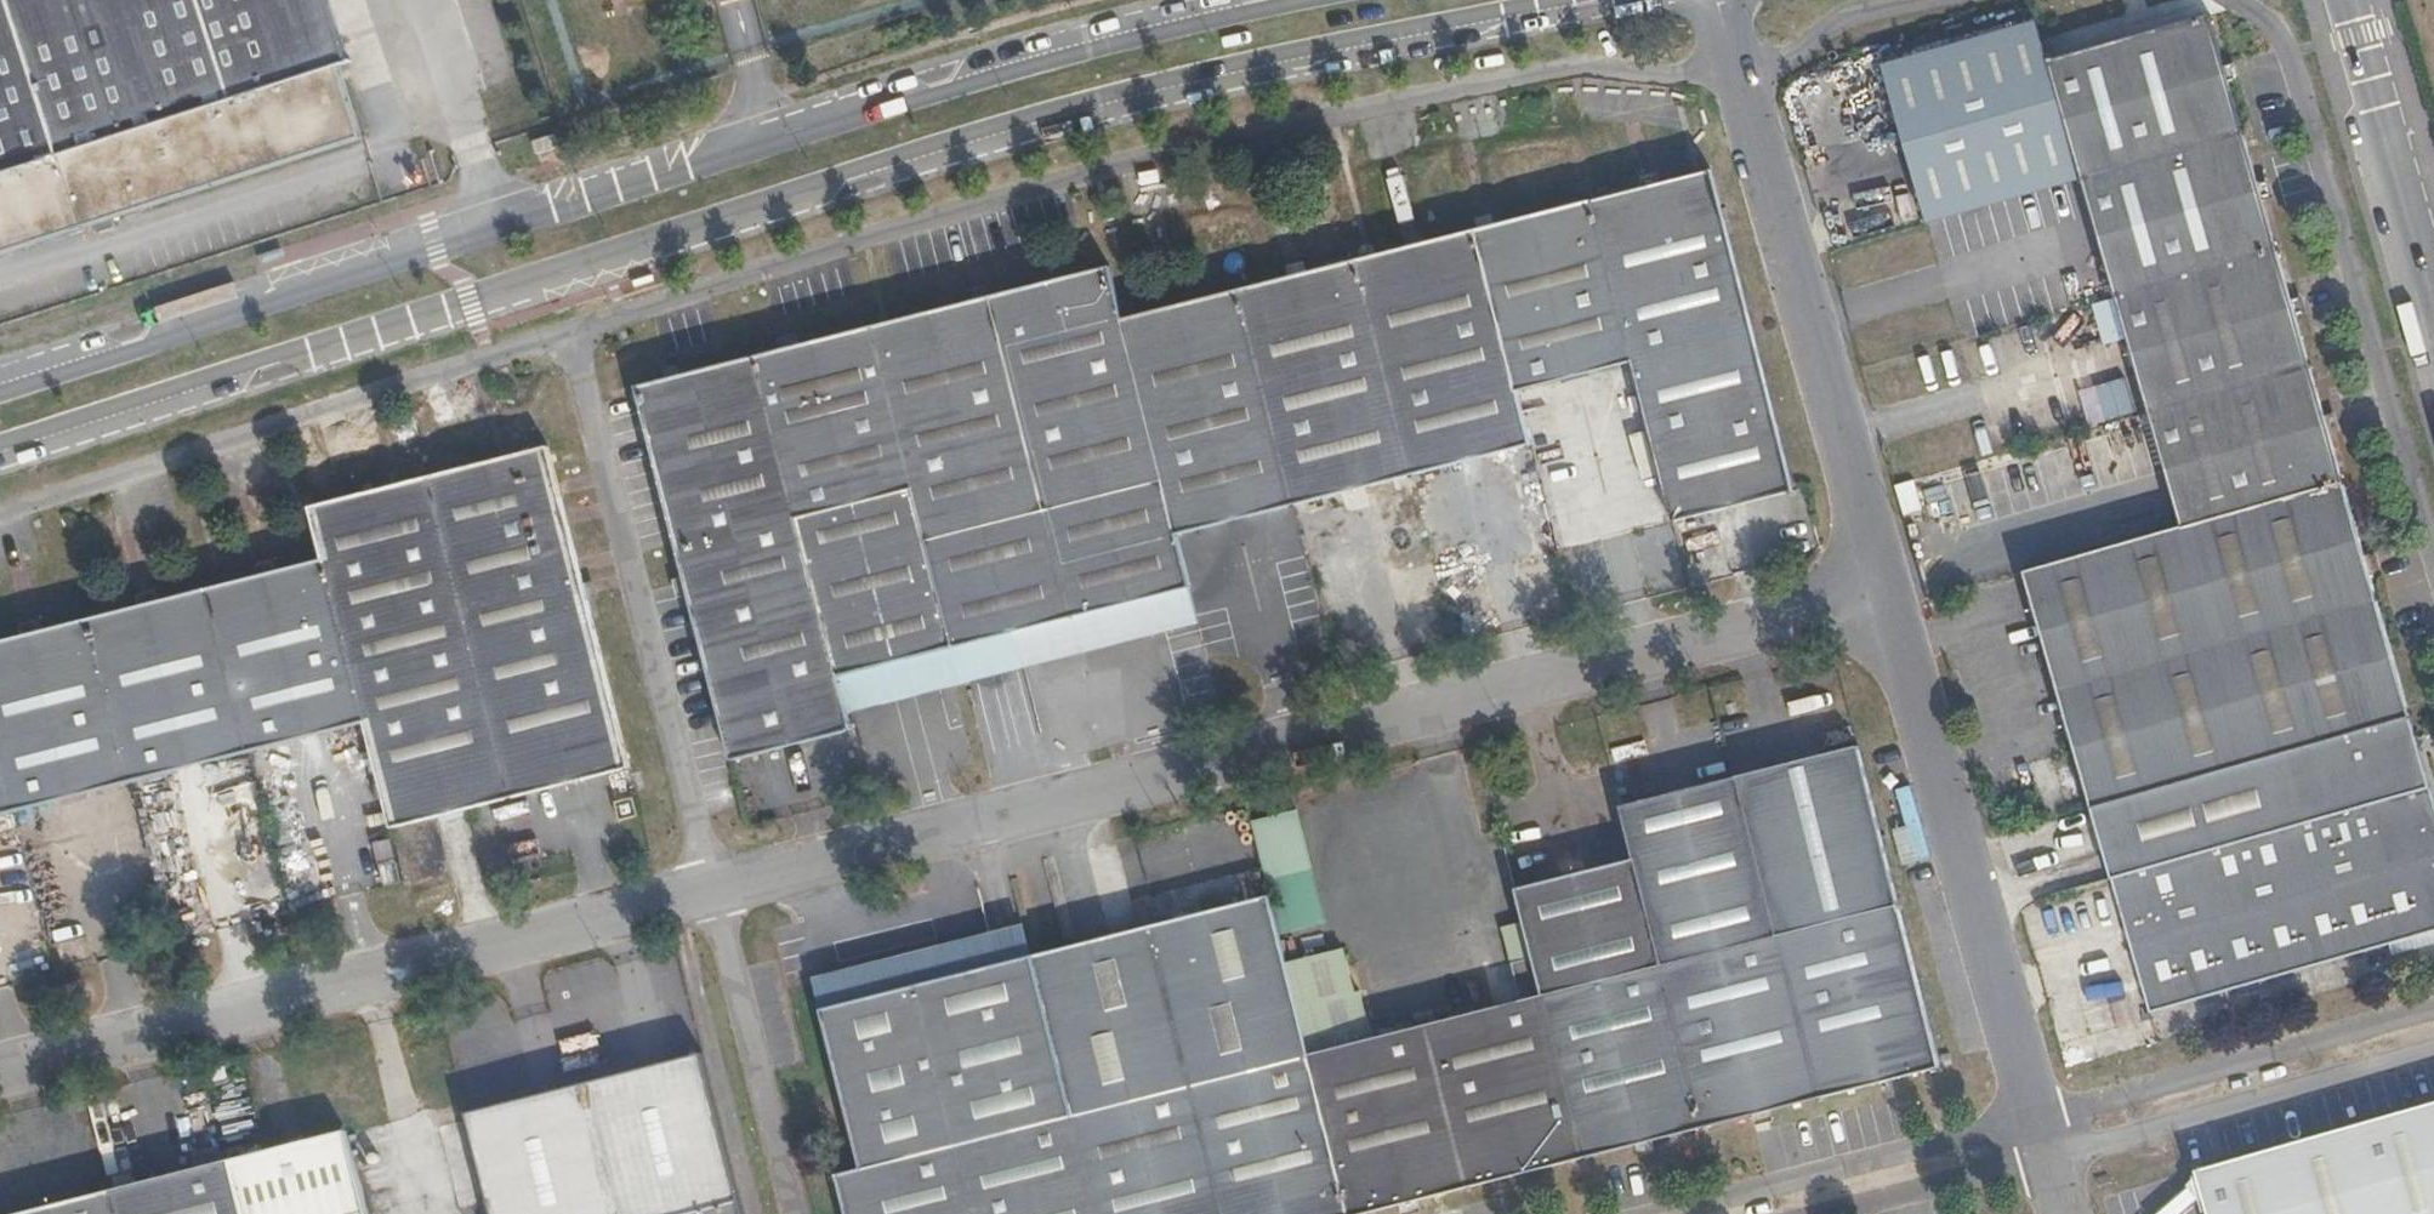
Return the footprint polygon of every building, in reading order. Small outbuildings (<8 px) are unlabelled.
[(94,223),(113,216),(361,137),(338,65),(349,62),(329,0),(0,0),(0,253),(94,223)] [(644,9),(677,0),(641,0),(644,9)] [(702,0),(691,4),(695,20),(706,16),(702,0)] [(2117,294),(2277,249),(2210,15),(2050,60),(2083,178),(2117,294)] [(2039,20),(1885,63),(1929,221),(2083,178),(2050,60),(2039,20)] [(418,111),(426,136),(445,131),(436,105),(418,111)] [(1712,170),(1592,200),(1633,362),(1673,521),(1793,490),(1712,170)] [(1592,200),(1476,229),(1517,391),(1633,362),(1592,200)] [(116,226),(113,216),(94,223),(97,232),(116,226)] [(1476,229),(1359,259),(1413,474),(1531,444),(1517,391),(1476,229)] [(2150,411),(2311,367),(2277,249),(2117,294),(2150,411)] [(1359,259),(1239,289),(1294,504),(1413,474),(1359,259)] [(1108,267),(873,326),(954,647),(1017,631),(1190,587),(1176,534),(1122,319),(1108,267)] [(1239,289),(1122,319),(1176,534),(1294,504),(1239,289)] [(954,647),(873,326),(756,356),(838,676),(954,647)] [(838,676),(756,356),(637,386),(658,471),(732,761),(851,731),(846,709),(838,676)] [(2183,527),(2344,481),(2311,367),(2150,411),(2183,527)] [(310,508),(323,559),(365,721),(392,825),(467,806),(629,764),(547,447),(310,508)] [(2093,807),(2411,716),(2344,481),(2183,527),(2025,573),(2047,645),(2093,807)] [(365,721),(323,559),(205,590),(246,751),(250,750),(283,742),(365,721)] [(246,751),(205,590),(88,620),(129,781),(246,751)] [(88,620),(0,642),(0,767),(11,811),(86,792),(129,781),(88,620)] [(1017,631),(954,647),(963,679),(1025,663),(1017,631)] [(963,679),(954,647),(838,676),(846,709),(963,679)] [(2411,716),(2093,807),(2113,880),(2150,1011),(2433,932),(2433,797),(2411,716)] [(297,793),(283,742),(250,750),(263,802),(297,793)] [(1637,859),(1705,1126),(1941,1067),(1859,745),(1745,774),(1623,804),(1637,859)] [(0,767),(0,814),(11,811),(0,767)] [(139,818),(129,781),(86,792),(95,829),(139,818)] [(634,798),(616,803),(620,820),(638,815),(634,798)] [(1536,957),(1587,1156),(1705,1126),(1637,859),(1519,889),(1536,957)] [(1309,1055),(1306,1044),(1269,896),(1155,925),(1035,955),(1101,1213),(1350,1213),(1309,1055)] [(1035,955),(821,1010),(862,1169),(838,1175),(848,1213),(1101,1213),(1035,955)] [(1587,1156),(1536,957),(1514,962),(1523,1001),(1368,1040),(1309,1055),(1350,1213),(1359,1213),(1587,1156)] [(1306,1044),(1309,1055),(1368,1040),(1365,1029),(1306,1044)] [(740,1200),(703,1058),(467,1119),(492,1213),(743,1213),(740,1200)] [(2197,1171),(2200,1181),(2208,1208),(2209,1213),(2433,1213),(2433,1103),(2197,1171)] [(242,1213),(368,1213),(347,1132),(228,1162),(242,1213)] [(228,1162),(25,1213),(242,1213),(228,1162)] [(2208,1208),(2200,1181),(2193,1183),(2200,1210),(2208,1208)]
